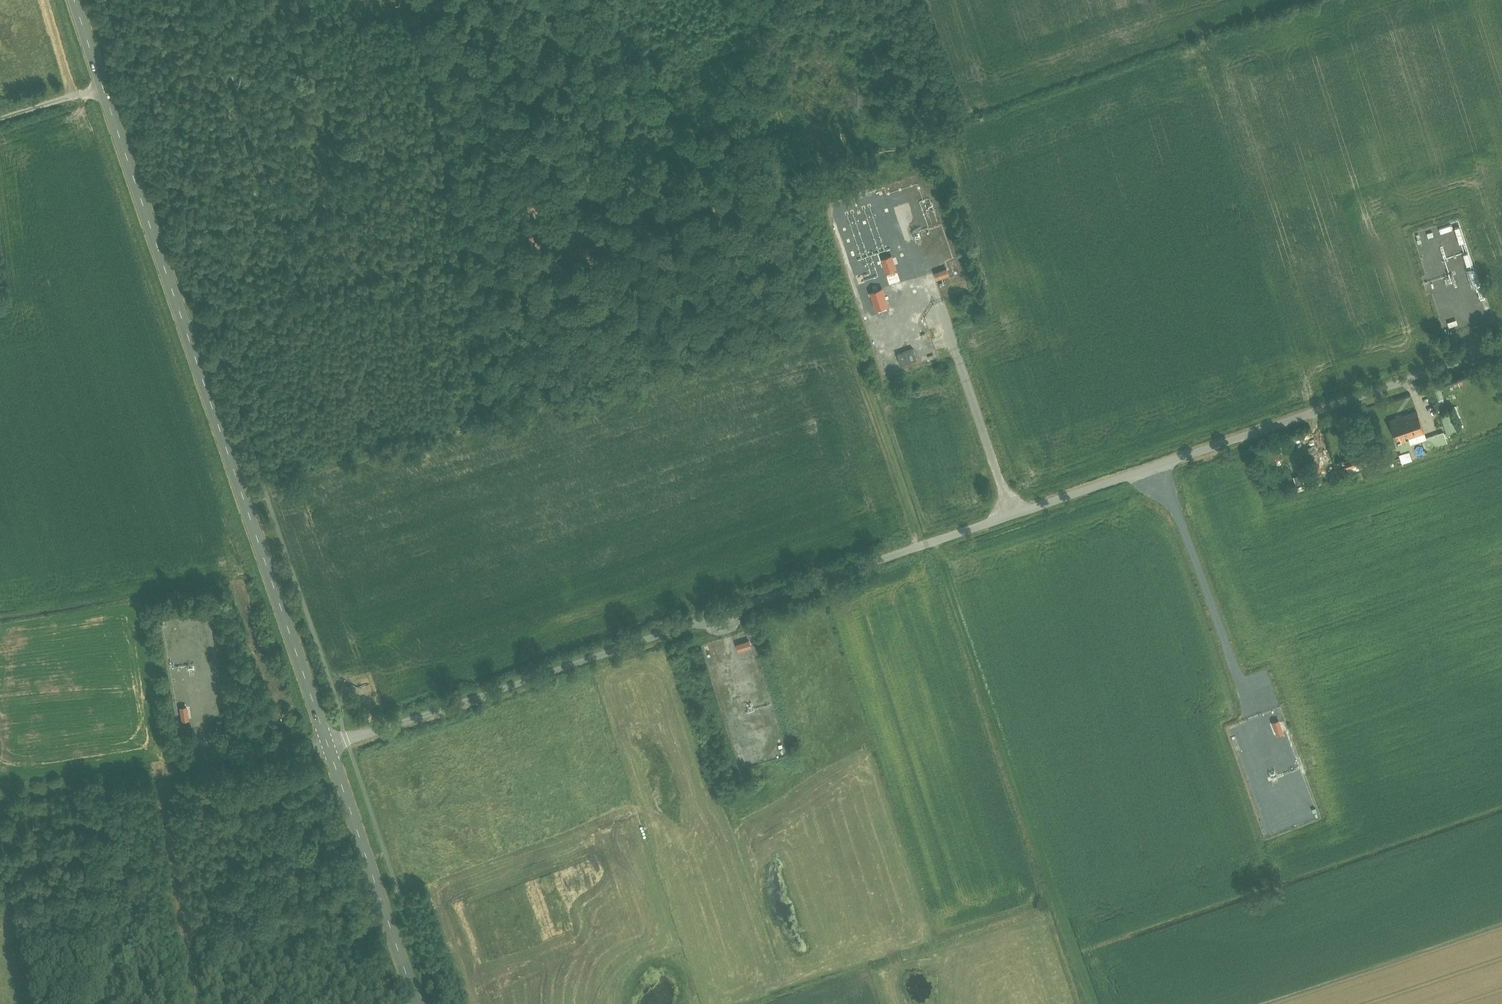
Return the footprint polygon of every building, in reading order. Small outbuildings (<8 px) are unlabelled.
[(947,269),(935,274),(938,281),(950,277),(947,269)] [(895,354),(900,365),(916,359),(912,347),(895,354)] [(1454,406),(1439,410),(1445,435),(1461,431),(1454,406)] [(1415,410),(1388,420),(1397,444),(1408,440),(1410,445),(1426,440),(1415,410)] [(1364,459),(1344,463),(1346,472),(1366,468),(1364,459)] [(750,639),(738,643),(741,650),(753,646),(750,639)] [(186,705),(178,705),(178,720),(186,720),(186,705)]
